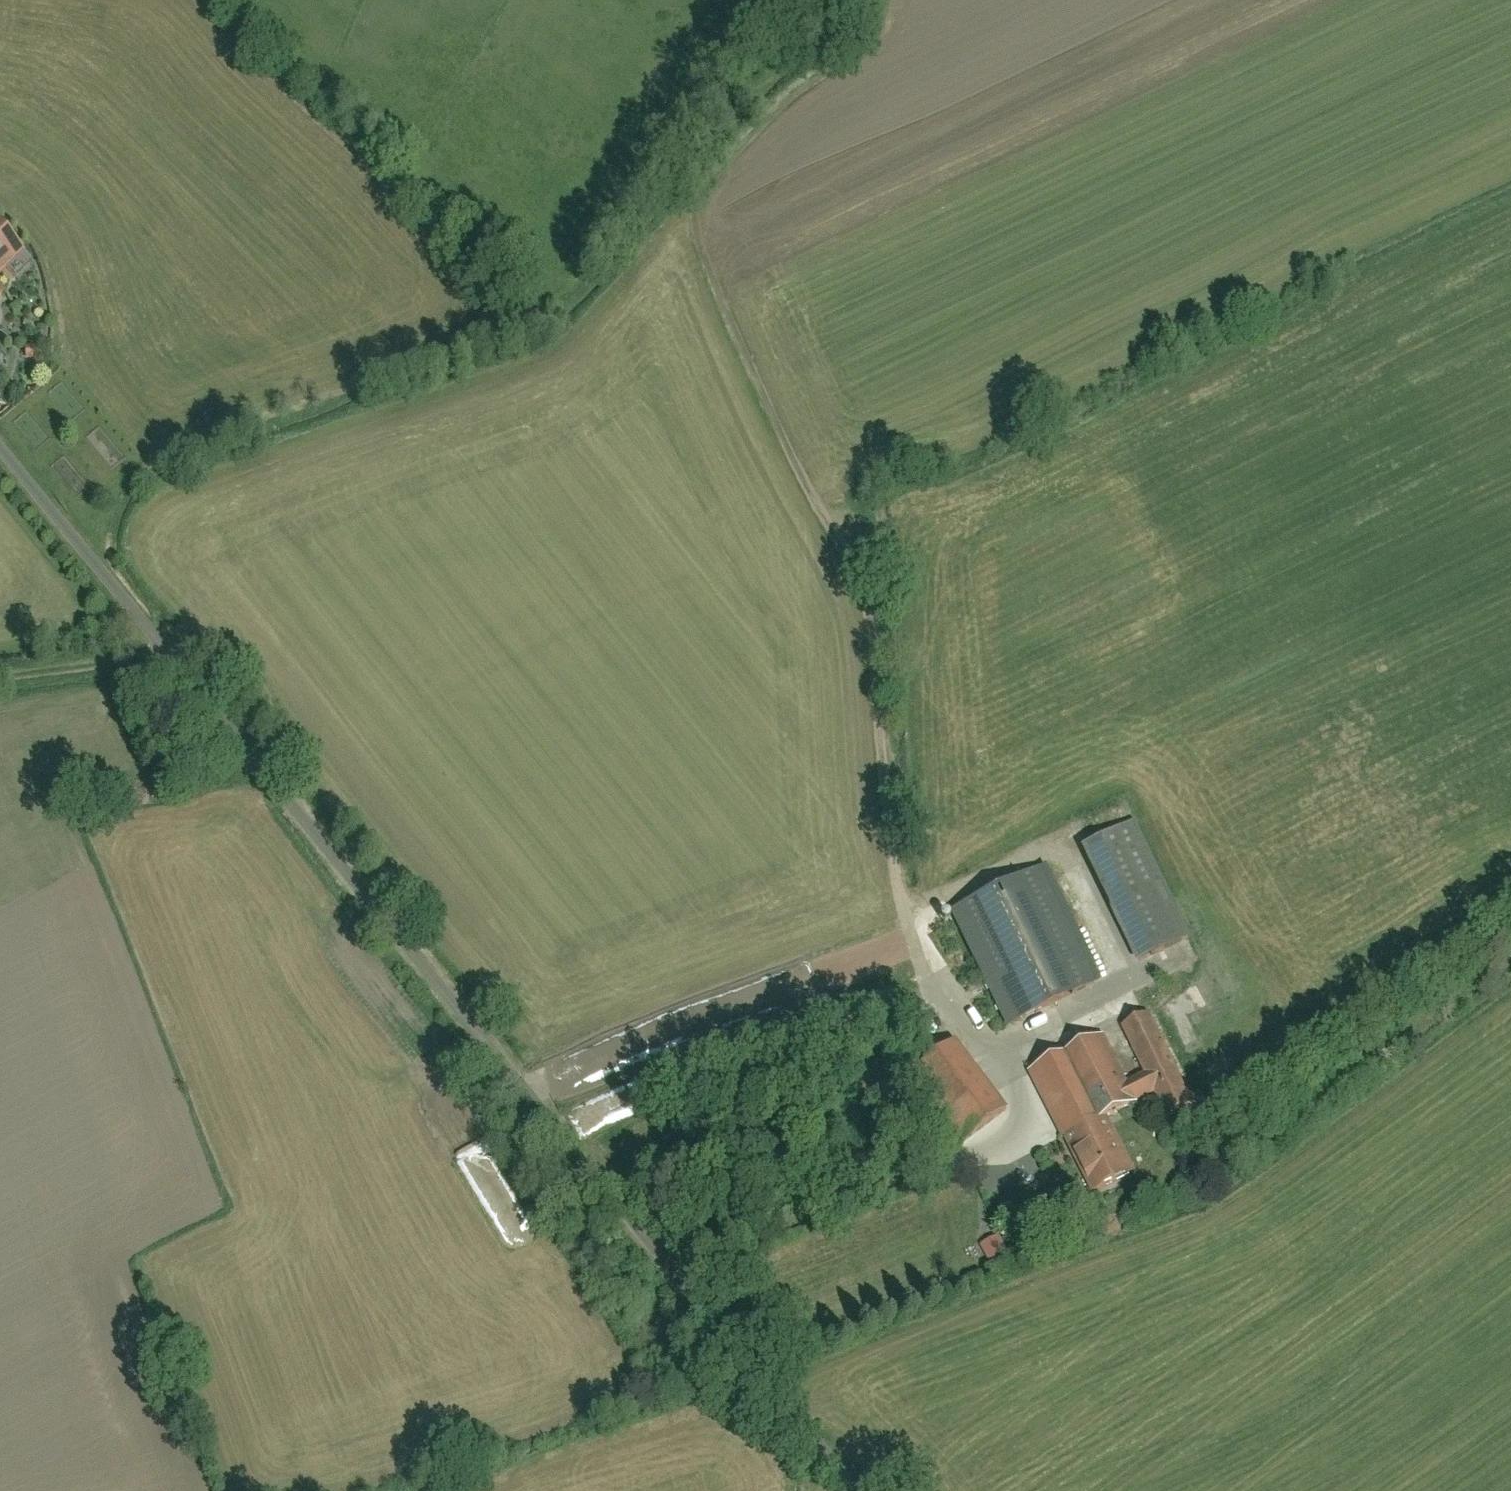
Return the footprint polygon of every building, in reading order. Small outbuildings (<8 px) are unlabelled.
[(32,255),(0,221),(0,284),(32,255)] [(1129,818),(1079,841),(1135,960),(1185,937),(1129,818)] [(948,916),(993,1023),(1075,989),(1030,881),(948,916)] [(1104,1038),(1027,1072),(1074,1175),(1121,1154),(1109,1129),(1154,1109),(1163,1129),(1206,1109),(1160,1007),(1114,1028),(1136,1076),(1124,1082),(1104,1038)] [(951,1043),(913,1071),(966,1144),(1004,1116),(951,1043)]
